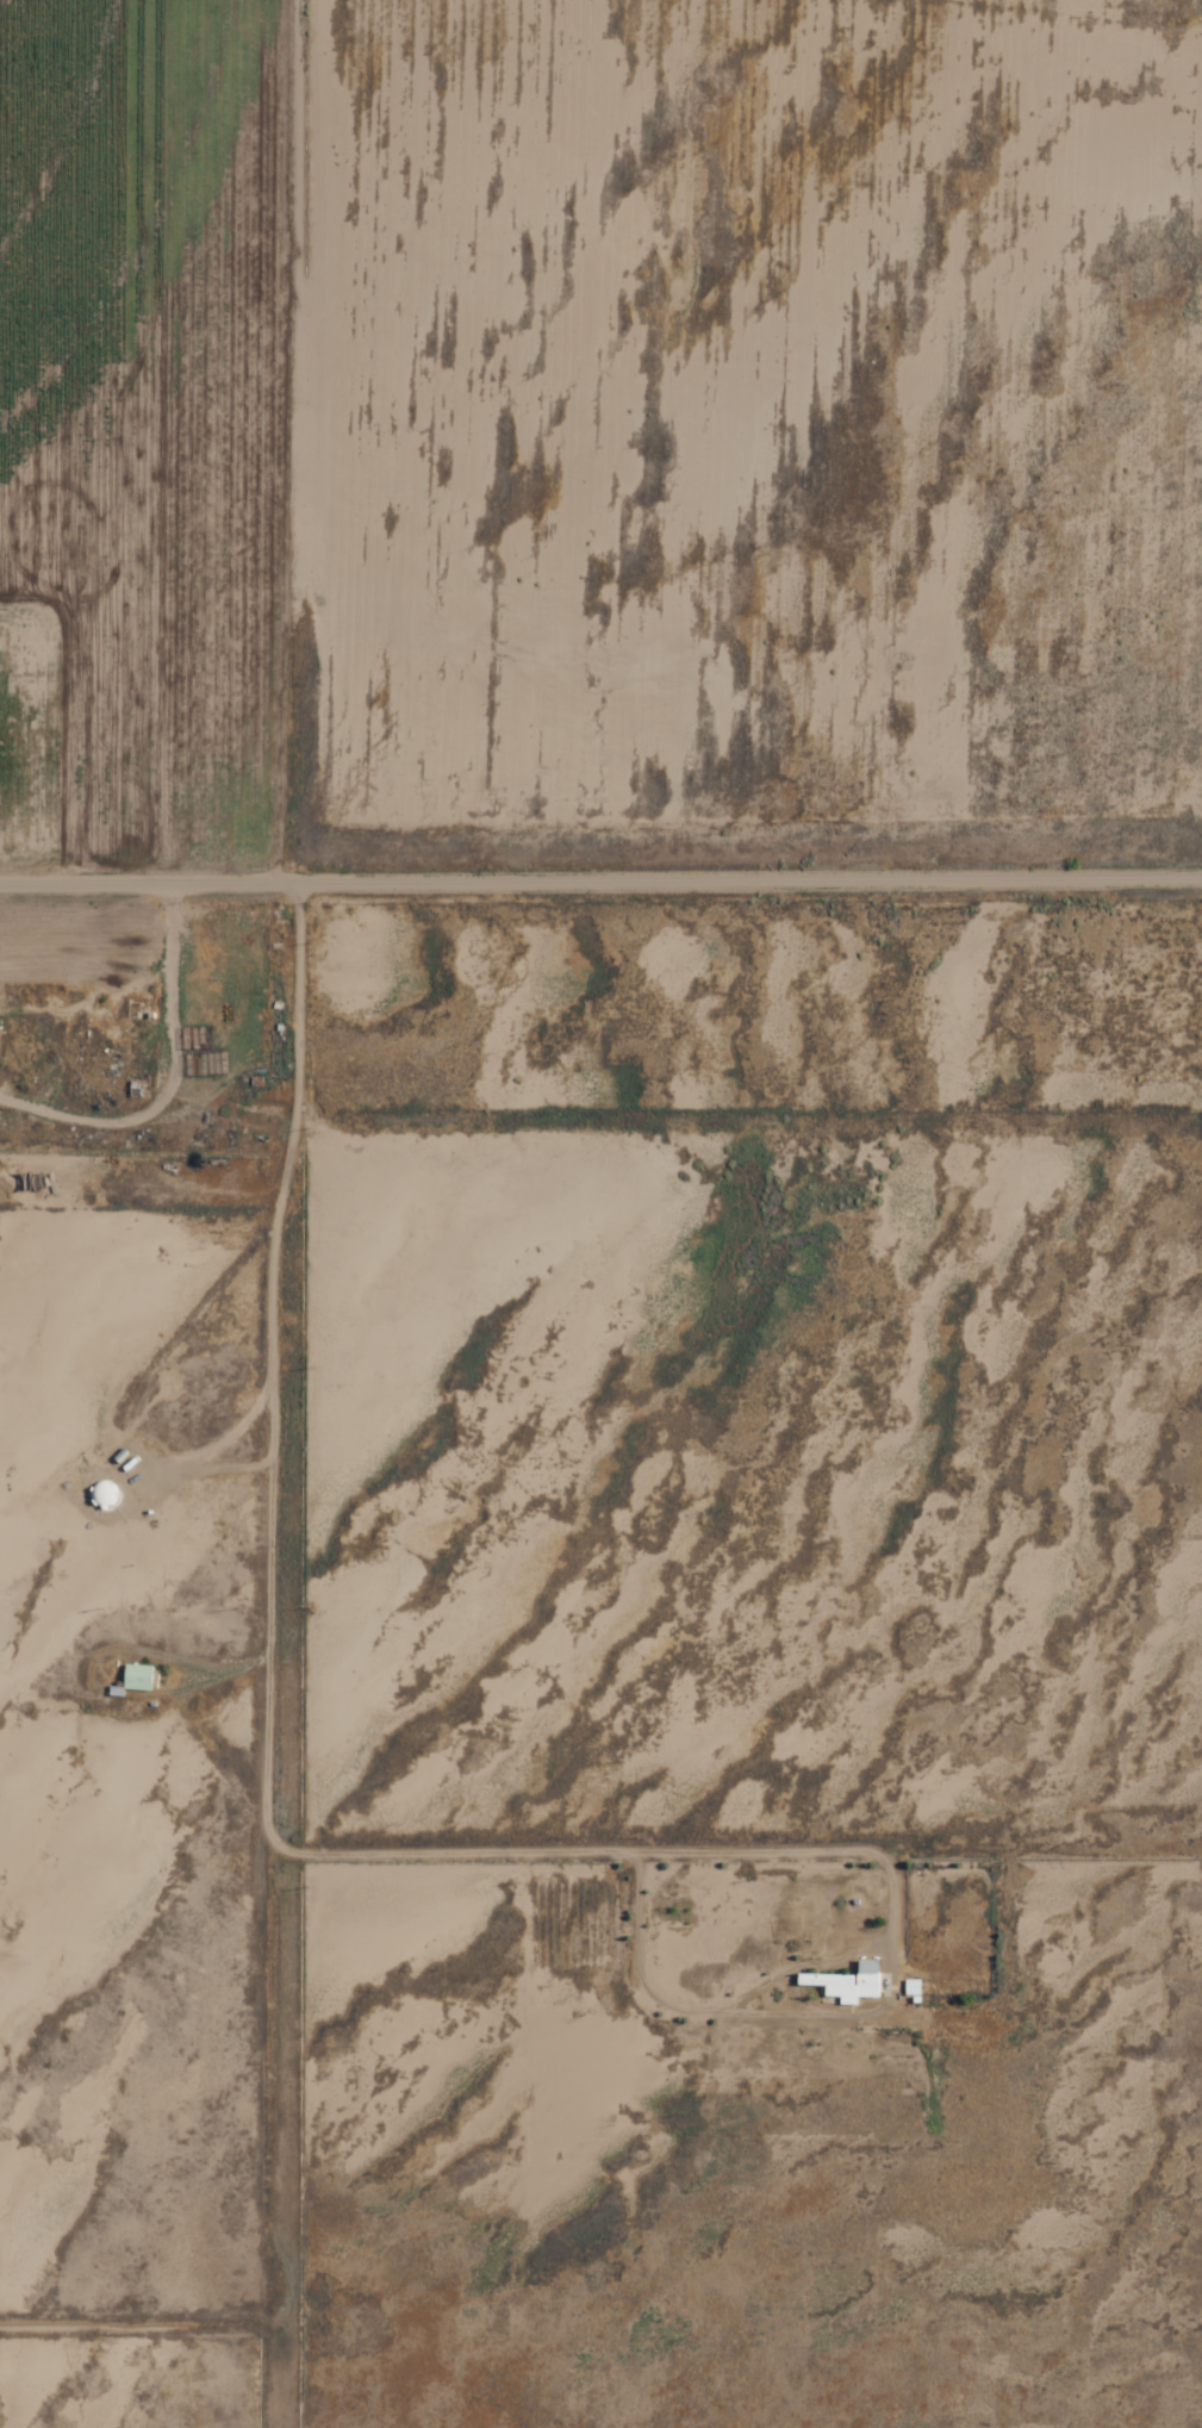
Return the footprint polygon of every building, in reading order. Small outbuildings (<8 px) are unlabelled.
[(152,1690),(153,1665),(125,1664),(124,1689),(152,1690)] [(799,1974),(798,1986),(825,1986),(825,1997),(841,1997),(841,2005),(858,2006),(858,1997),(879,1998),(880,1961),(859,1960),(859,1976),(799,1974)] [(922,1995),(921,1980),(906,1980),(906,1995),(922,1995)]
